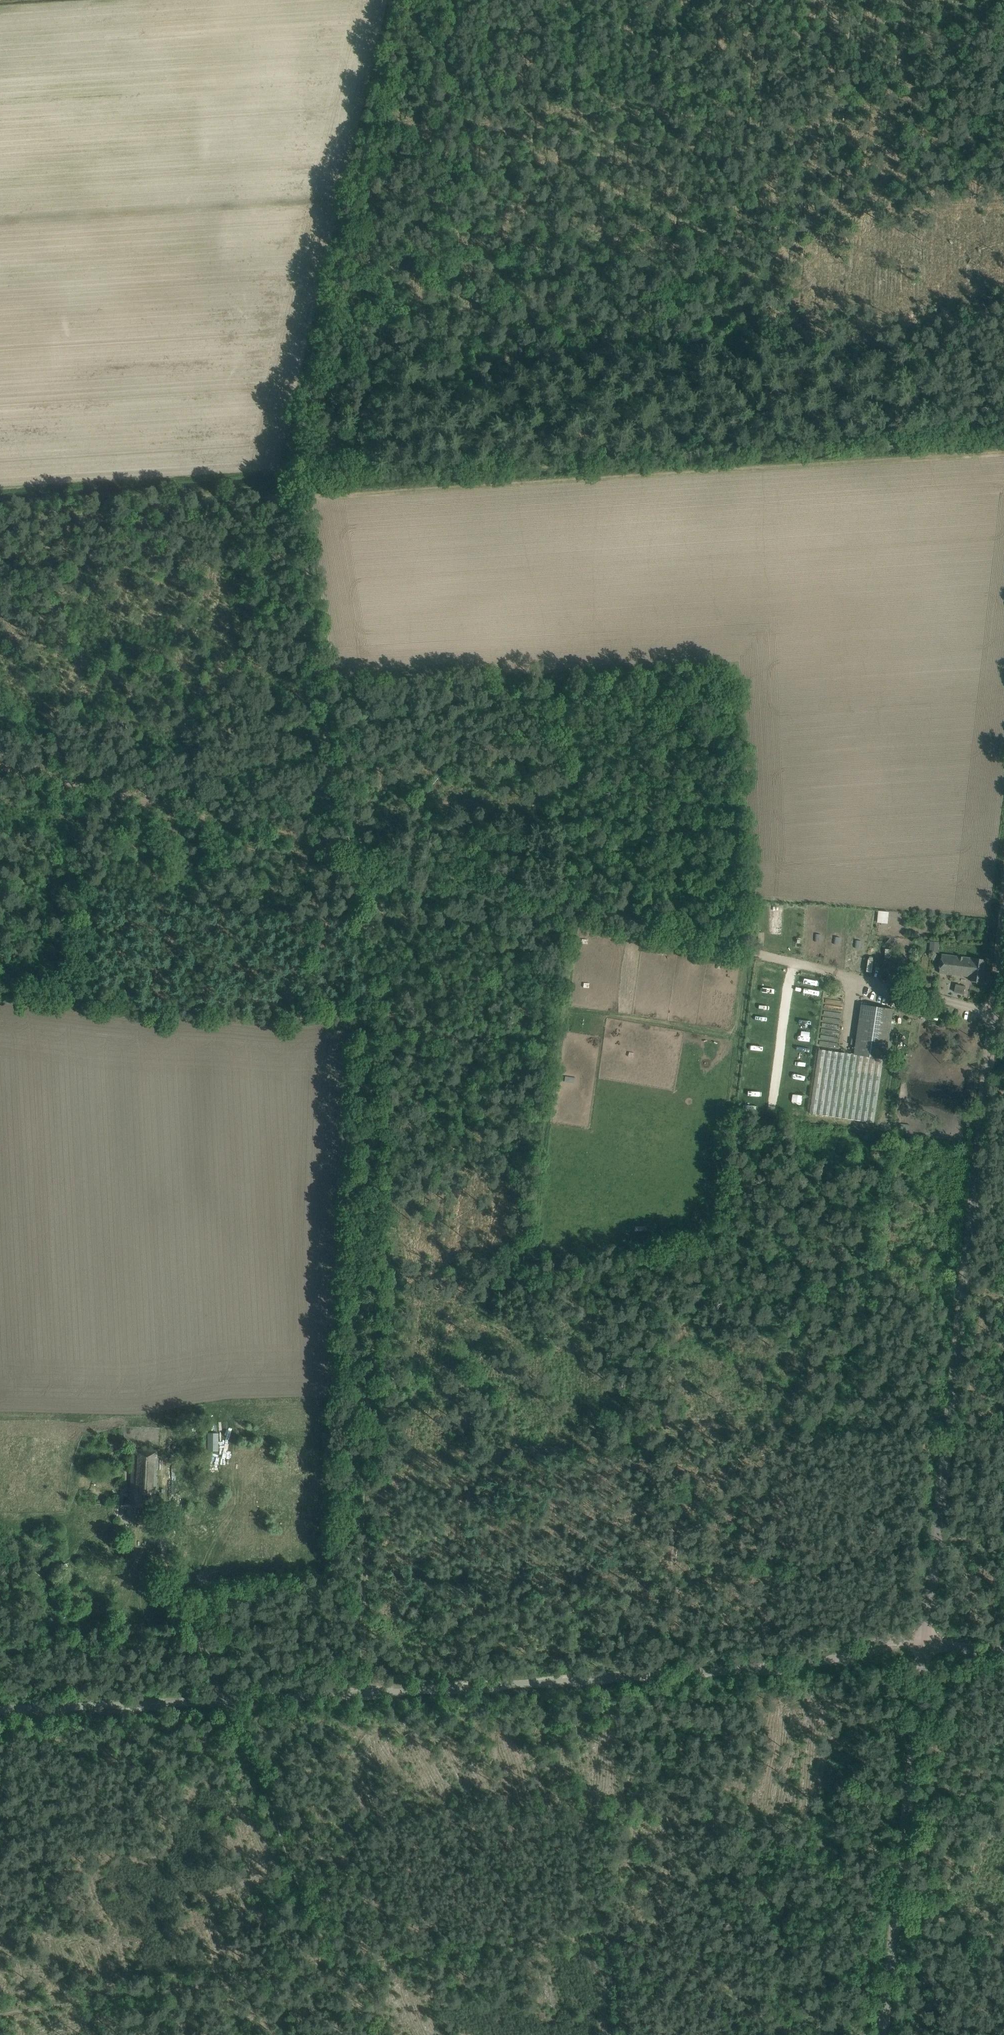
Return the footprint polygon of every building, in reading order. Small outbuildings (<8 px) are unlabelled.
[(887,923),(889,911),(879,909),(877,922),(887,923)] [(930,940),(929,950),(938,951),(939,941),(930,940)] [(971,981),(983,982),(986,960),(976,958),(974,958),(942,954),(940,973),(972,977),(971,981)] [(956,984),(954,992),(964,993),(965,985),(956,984)] [(862,1004),(855,1054),(820,1049),(811,1113),(874,1123),(883,1059),(886,1060),(893,1009),(862,1004)] [(159,1451),(134,1448),(128,1518),(139,1519),(140,1507),(155,1508),(159,1451)]
